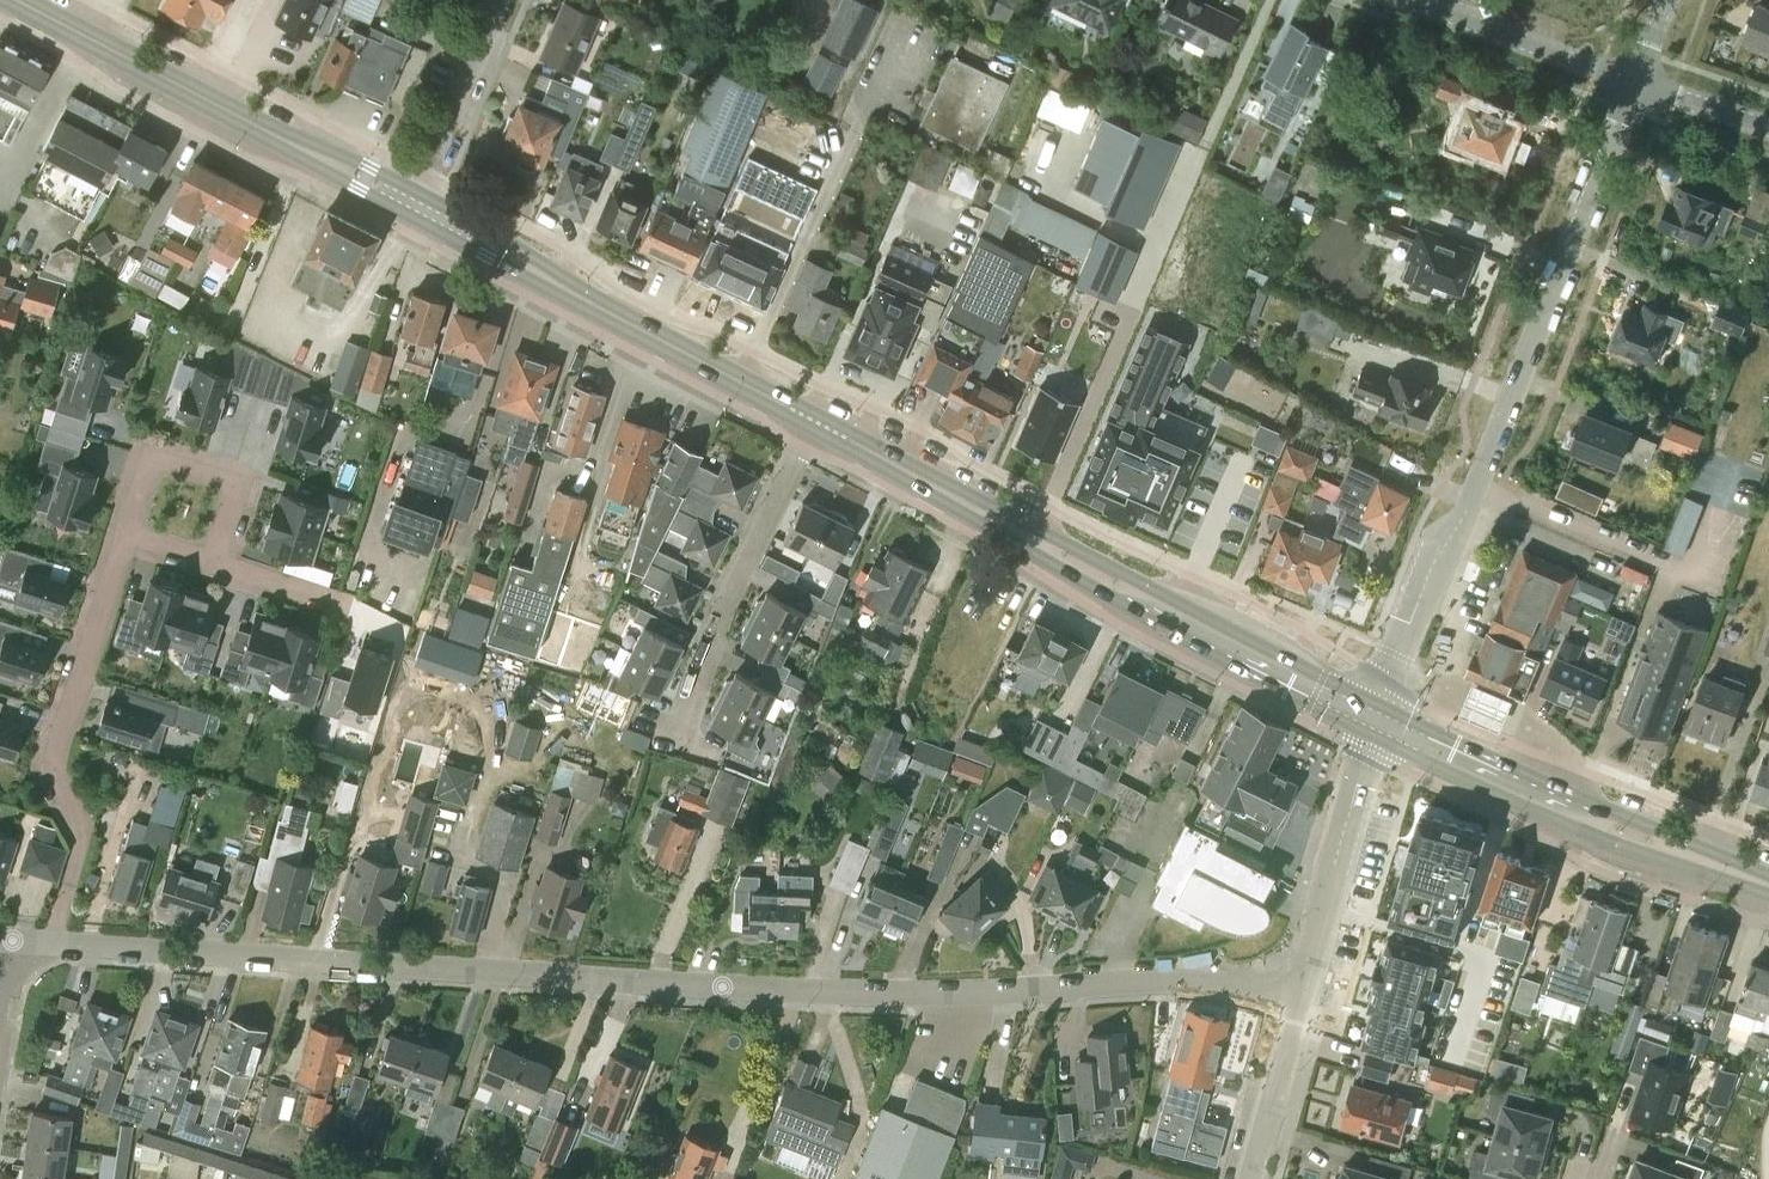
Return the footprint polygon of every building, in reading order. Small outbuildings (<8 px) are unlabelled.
[(187,0),(163,0),(159,8),(178,18),(187,0)] [(228,0),(187,0),(178,18),(197,28),(203,15),(216,22),(228,0)] [(325,0),(288,0),(277,22),(307,37),(325,0)] [(379,0),(346,0),(342,9),(370,21),(379,0)] [(723,0),(702,0),(701,2),(719,10),(723,0)] [(853,57),(875,12),(852,0),(843,0),(822,43),(852,57),(853,57)] [(989,18),(1004,26),(1017,0),(998,0),(989,18)] [(1072,5),(1069,12),(1107,30),(1122,0),(1062,0),(1072,5)] [(1235,20),(1194,0),(1166,0),(1155,23),(1218,54),(1235,20)] [(1758,3),(1745,37),(1751,40),(1748,48),(1768,56),(1768,8),(1758,3)] [(573,73),(596,19),(563,5),(540,59),(573,73)] [(1302,96),(1325,49),(1302,38),(1305,33),(1289,25),(1263,77),(1264,77),(1259,87),(1273,94),(1261,117),(1284,129),(1301,95),(1302,96)] [(409,44),(384,33),(369,26),(365,36),(351,29),(344,44),(337,40),(321,77),(343,86),(344,84),(384,101),(409,44)] [(51,65),(0,38),(0,39),(0,137),(10,143),(51,65)] [(817,54),(803,80),(830,94),(843,67),(817,54)] [(975,152),(977,147),(992,117),(1007,84),(992,77),(951,57),(933,94),(925,90),(919,103),(927,107),(919,125),(975,152)] [(1067,86),(1073,72),(1056,64),(1050,79),(1067,86)] [(666,187),(656,210),(639,248),(688,270),(696,252),(695,252),(748,133),(764,93),(716,73),(700,112),(682,151),(690,155),(674,191),(666,187)] [(1454,105),(1462,85),(1442,77),(1434,96),(1454,105)] [(501,135),(505,136),(499,149),(519,157),(515,166),(530,172),(533,163),(538,166),(544,153),(559,160),(573,127),(587,96),(559,84),(552,80),(541,104),(525,98),(520,110),(517,108),(512,120),(508,118),(501,135)] [(42,152),(49,156),(32,188),(63,204),(80,171),(104,184),(113,165),(149,183),(166,150),(69,100),(42,152)] [(639,103),(631,100),(616,134),(611,131),(599,158),(614,165),(642,100),(641,100),(639,103)] [(628,171),(656,107),(642,100),(614,165),(628,171)] [(1480,112),(1462,105),(1456,121),(1458,122),(1451,141),(1497,158),(1498,155),(1504,154),(1506,147),(1504,142),(1511,124),(1498,120),(1501,114),(1482,107),(1480,112)] [(1202,120),(1176,108),(1166,128),(1193,140),(1202,120)] [(1149,226),(1189,142),(1143,123),(1136,138),(1145,142),(1140,154),(1132,152),(1108,207),(1080,195),(1071,216),(1100,229),(1098,232),(1137,252),(1149,226)] [(936,190),(952,155),(921,142),(906,177),(936,190)] [(1001,179),(1008,161),(989,153),(981,171),(1001,179)] [(761,309),(816,189),(793,178),(748,157),(734,187),(693,277),(761,309)] [(222,174),(220,173),(195,161),(180,190),(182,191),(174,207),(199,220),(222,174)] [(950,187),(973,197),(983,172),(960,162),(950,187)] [(595,183),(601,168),(587,163),(582,176),(564,169),(550,204),(582,217),(596,183),(595,183)] [(239,254),(253,226),(250,224),(264,196),(222,174),(199,220),(207,224),(202,234),(217,242),(217,243),(239,254)] [(1260,194),(1276,201),(1283,186),(1267,179),(1260,194)] [(626,198),(632,185),(618,180),(613,192),(612,192),(598,228),(612,234),(610,237),(623,242),(624,239),(629,241),(644,205),(626,198)] [(993,188),(982,182),(973,201),(984,206),(993,188)] [(1733,209),(1716,203),(1716,201),(1681,188),(1675,205),(1671,203),(1663,225),(1701,239),(1706,226),(1724,232),(1733,209)] [(843,221),(854,196),(841,191),(830,215),(843,221)] [(1308,222),(1314,205),(1293,198),(1287,214),(1308,222)] [(1013,253),(997,244),(1011,214),(992,204),(954,288),(958,291),(913,376),(949,396),(937,420),(956,430),(979,383),(963,374),(982,337),(994,343),(1031,262),(1037,250),(1020,241),(1013,253)] [(342,310),(379,236),(329,211),(305,258),(305,259),(292,285),(307,293),(304,300),(318,307),(322,300),(342,310)] [(1761,237),(1766,223),(1747,216),(1742,230),(1761,237)] [(1470,251),(1417,231),(1382,218),(1376,232),(1395,239),(1396,236),(1413,243),(1407,259),(1408,260),(1401,280),(1411,284),(1428,290),(1431,283),(1461,293),(1470,269),(1465,266),(1470,251)] [(861,265),(869,248),(863,246),(869,233),(850,225),(836,254),(861,265)] [(112,247),(103,230),(89,238),(99,254),(112,247)] [(177,261),(186,245),(168,235),(160,251),(148,245),(129,282),(156,295),(174,260),(177,261)] [(188,267),(197,250),(186,245),(177,261),(188,267)] [(72,281),(81,254),(66,246),(51,252),(42,268),(72,281)] [(113,256),(109,263),(119,268),(123,260),(113,256)] [(931,329),(950,286),(884,257),(875,279),(877,280),(868,301),(865,300),(843,352),(860,360),(859,360),(874,367),(874,366),(891,373),(914,321),(931,329)] [(825,338),(839,307),(844,295),(824,285),(830,272),(805,261),(785,305),(799,311),(793,324),(825,338)] [(39,269),(36,278),(28,275),(25,290),(4,284),(6,278),(0,276),(0,329),(11,332),(18,307),(50,316),(54,302),(67,306),(73,283),(39,269)] [(180,308),(187,295),(165,283),(158,296),(180,308)] [(1248,285),(1237,317),(1254,324),(1266,291),(1248,285)] [(381,313),(387,297),(376,293),(371,309),(381,313)] [(430,374),(439,342),(435,341),(446,302),(414,293),(402,333),(420,338),(416,353),(410,352),(406,367),(430,374)] [(1070,298),(1062,318),(1081,326),(1090,306),(1070,298)] [(1743,336),(1753,310),(1723,298),(1712,324),(1743,336)] [(1664,328),(1670,314),(1647,306),(1642,318),(1627,313),(1615,345),(1654,360),(1666,329),(1664,328)] [(449,391),(458,363),(481,370),(494,328),(458,316),(444,358),(441,357),(432,386),(449,391)] [(1337,317),(1331,334),(1347,339),(1353,323),(1337,317)] [(1149,327),(1078,491),(1106,504),(1105,507),(1132,518),(1136,508),(1165,521),(1206,427),(1159,407),(1188,343),(1149,327)] [(1031,380),(1038,365),(1047,340),(1032,332),(1013,372),(1031,380)] [(371,349),(346,340),(330,386),(354,395),(371,349)] [(241,393),(253,356),(227,343),(218,373),(197,366),(188,392),(182,390),(175,412),(181,414),(181,416),(213,427),(227,386),(241,390),(240,392),(241,393)] [(119,382),(126,360),(120,358),(121,356),(88,346),(78,377),(67,373),(55,409),(86,419),(91,403),(105,407),(113,380),(119,382)] [(360,384),(381,391),(392,355),(371,348),(360,384)] [(512,435),(537,360),(517,353),(496,416),(492,428),(509,434),(512,435)] [(529,449),(536,430),(557,367),(537,360),(512,435),(509,434),(507,442),(529,449)] [(1057,383),(1080,398),(1091,380),(1068,366),(1057,383)] [(1389,381),(1361,370),(1352,396),(1380,406),(1378,411),(1418,426),(1427,402),(1423,401),(1427,390),(1406,382),(1404,376),(1397,373),(1391,377),(1389,381)] [(283,371),(272,403),(274,403),(275,401),(289,405),(276,447),(308,457),(309,455),(315,457),(322,435),(316,433),(325,406),(329,394),(307,383),(283,371)] [(590,387),(579,383),(576,386),(573,385),(562,417),(554,415),(550,427),(558,430),(554,443),(584,453),(603,395),(591,391),(590,387)] [(992,439),(1012,400),(979,383),(956,430),(984,444),(988,437),(992,439)] [(432,386),(426,403),(443,409),(449,391),(432,386)] [(1042,387),(1016,446),(1055,462),(1080,403),(1042,387)] [(1652,457),(1658,444),(1586,416),(1574,447),(1581,449),(1576,460),(1608,473),(1613,462),(1619,464),(1626,446),(1641,452),(1652,457)] [(655,463),(661,445),(659,444),(663,432),(626,420),(614,459),(617,459),(606,492),(610,494),(600,525),(630,535),(653,462),(655,463)] [(1693,458),(1702,432),(1671,421),(1661,447),(1693,458)] [(76,450),(45,440),(36,468),(59,476),(47,515),(80,525),(80,523),(86,525),(93,503),(87,501),(96,475),(71,467),(76,450)] [(395,510),(388,528),(427,542),(441,547),(453,515),(467,476),(472,461),(454,454),(422,443),(401,502),(398,501),(395,510)] [(683,494),(702,455),(677,443),(659,482),(654,481),(625,578),(638,584),(678,504),(682,494),(683,494)] [(1309,481),(1318,457),(1287,444),(1277,469),(1297,477),(1309,481)] [(519,521),(538,463),(523,458),(504,516),(519,521)] [(757,477),(725,462),(719,475),(698,465),(683,496),(714,511),(720,499),(741,509),(757,477)] [(1344,510),(1333,535),(1341,538),(1343,536),(1353,540),(1359,538),(1363,529),(1369,531),(1373,524),(1388,531),(1405,494),(1378,481),(1379,478),(1357,468),(1349,485),(1343,482),(1333,505),(1344,510)] [(1290,496),(1297,477),(1277,469),(1270,488),(1290,496)] [(467,476),(453,515),(467,520),(481,481),(467,476)] [(1564,479),(1557,496),(1573,503),(1580,486),(1564,479)] [(312,503),(328,508),(340,512),(345,497),(317,488),(312,503)] [(1282,517),(1290,496),(1270,488),(1263,509),(1282,517)] [(535,655),(586,499),(556,489),(531,566),(511,560),(486,639),(535,655)] [(328,508),(281,493),(278,503),(275,502),(264,536),(267,537),(263,547),(310,563),(328,508)] [(1685,495),(1665,548),(1683,555),(1704,502),(1685,495)] [(714,566),(729,534),(708,524),(714,511),(683,496),(668,527),(688,537),(682,551),(714,566)] [(808,505),(802,502),(783,540),(809,553),(829,510),(814,503),(808,505)] [(834,565),(853,527),(847,524),(845,518),(829,510),(809,553),(834,565)] [(1298,537),(1302,526),(1283,518),(1278,530),(1280,530),(1262,572),(1280,578),(1297,537),(1298,537)] [(1339,543),(1310,532),(1306,541),(1298,537),(1297,537),(1280,578),(1281,579),(1284,585),(1299,590),(1307,586),(1314,574),(1326,578),(1339,543)] [(45,558),(5,545),(0,559),(0,581),(19,587),(15,601),(17,602),(16,606),(36,612),(37,608),(58,615),(68,583),(37,573),(42,558),(45,559),(45,558)] [(904,551),(896,547),(891,550),(889,549),(883,561),(877,557),(863,584),(869,587),(864,600),(881,608),(882,609),(907,558),(904,556),(904,551)] [(687,620),(703,588),(681,577),(688,565),(657,550),(641,581),(661,591),(655,605),(687,620)] [(1476,655),(1467,675),(1476,679),(1524,700),(1556,626),(1569,596),(1579,574),(1525,551),(1508,589),(1486,639),(1477,635),(1470,653),(1476,655)] [(793,583),(800,570),(765,552),(758,566),(793,583)] [(900,633),(930,569),(907,558),(882,609),(881,608),(875,618),(890,625),(888,628),(900,633)] [(296,573),(308,577),(311,567),(300,563),(296,573)] [(473,570),(466,591),(489,599),(497,578),(473,570)] [(836,605),(847,577),(834,570),(821,597),(836,605)] [(181,591),(151,581),(139,618),(124,614),(125,611),(124,611),(114,643),(140,652),(145,636),(167,643),(168,641),(188,648),(182,665),(209,674),(219,641),(218,641),(217,643),(203,639),(215,602),(214,601),(214,598),(182,588),(181,591)] [(804,610),(766,592),(763,598),(757,601),(750,616),(792,637),(800,621),(810,626),(815,616),(804,610)] [(831,618),(836,605),(821,597),(810,592),(804,605),(831,618)] [(1731,594),(1728,606),(1736,608),(1740,597),(1731,594)] [(1569,596),(1556,626),(1569,630),(1572,623),(1575,624),(1584,602),(1569,596)] [(457,605),(448,635),(480,645),(490,616),(457,605)] [(675,672),(683,657),(681,650),(683,644),(661,633),(667,621),(640,608),(634,621),(644,626),(632,651),(675,672)] [(1688,693),(1695,676),(1691,674),(1709,628),(1656,609),(1641,651),(1616,719),(1666,737),(1683,691),(1688,693)] [(446,637),(452,617),(432,611),(426,631),(446,637)] [(290,623),(263,614),(262,617),(256,615),(244,652),(230,647),(230,645),(229,644),(219,677),(245,685),(251,668),(271,674),(271,676),(293,683),(288,699),(314,707),(324,675),(323,674),(322,677),(308,672),(320,635),(289,625),(290,623)] [(789,671),(790,667),(780,662),(792,637),(750,616),(742,631),(744,638),(741,644),(764,655),(757,667),(764,671),(784,680),(804,690),(808,681),(789,671)] [(23,627),(0,619),(0,676),(14,681),(16,677),(36,683),(46,651),(16,641),(20,627),(23,628),(23,627)] [(1021,654),(1018,662),(1020,670),(1041,680),(1049,678),(1053,671),(1068,679),(1084,647),(1035,622),(1019,653),(1021,654)] [(868,656),(880,632),(866,625),(854,648),(868,656)] [(879,661),(880,659),(891,638),(880,632),(868,656),(879,661)] [(1593,710),(1607,678),(1576,664),(1584,647),(1566,639),(1541,694),(1565,704),(1567,698),(1593,710)] [(332,678),(321,710),(364,724),(374,693),(376,694),(388,658),(357,648),(346,682),(332,678)] [(668,687),(675,672),(632,651),(620,676),(609,671),(602,685),(629,697),(636,684),(658,695),(661,690),(668,687)] [(764,671),(758,683),(736,672),(733,678),(726,680),(719,696),(762,716),(774,692),(785,697),(786,694),(799,700),(804,690),(784,680),(764,671)] [(1142,727),(1146,721),(1160,693),(1119,671),(1101,705),(1142,727)] [(1724,744),(1747,682),(1725,674),(1722,683),(1707,677),(1686,729),(1724,744)] [(461,713),(467,686),(437,679),(432,700),(407,695),(400,724),(448,734),(453,711),(461,713)] [(1513,699),(1474,682),(1461,712),(1500,730),(1513,699)] [(1188,742),(1206,708),(1164,686),(1160,693),(1146,721),(1142,727),(1138,734),(1155,743),(1162,729),(1188,742)] [(618,719),(625,701),(607,693),(599,712),(618,719)] [(754,760),(760,747),(755,741),(758,736),(753,733),(762,716),(719,696),(712,711),(714,717),(711,723),(733,734),(727,747),(754,760)] [(210,712),(178,702),(171,725),(203,735),(210,712)] [(114,706),(106,703),(97,731),(144,746),(153,718),(120,708),(120,705),(115,703),(114,706)] [(1275,822),(1296,781),(1267,766),(1287,728),(1243,705),(1202,784),(1245,807),(1240,818),(1231,814),(1224,829),(1258,846),(1271,820),(1275,822)] [(12,759),(22,727),(0,720),(0,755),(12,759)] [(1066,735),(1036,720),(1021,748),(1052,764),(1066,735)] [(309,741),(314,725),(297,721),(293,737),(309,741)] [(1112,794),(1119,780),(1074,758),(1089,729),(1074,721),(1066,735),(1052,764),(1112,794)] [(896,784),(908,753),(895,748),(902,731),(879,722),(860,769),(896,784)] [(531,756),(538,730),(515,724),(508,749),(531,756)] [(800,746),(805,731),(790,725),(784,740),(800,746)] [(921,770),(931,744),(920,739),(910,766),(921,770)] [(786,789),(801,748),(799,747),(800,746),(784,740),(768,783),(786,789)] [(1189,779),(1197,762),(1183,756),(1175,773),(1189,779)] [(584,801),(592,774),(581,771),(583,764),(560,757),(536,835),(540,836),(557,842),(572,797),(584,801)] [(971,762),(957,757),(952,771),(966,776),(971,762)] [(1765,759),(1751,798),(1768,804),(1768,760),(1765,759)] [(473,773),(442,764),(441,768),(433,795),(464,804),(473,773)] [(1029,796),(1058,810),(1073,779),(1044,765),(1029,796)] [(732,825),(750,779),(719,767),(707,796),(699,793),(702,787),(687,781),(685,787),(684,786),(677,803),(732,825)] [(341,779),(338,787),(353,791),(355,783),(341,779)] [(1134,817),(1146,794),(1119,780),(1112,794),(1119,797),(1114,807),(1134,817)] [(1076,781),(1066,800),(1085,809),(1094,790),(1076,781)] [(1007,831),(1025,794),(1006,785),(972,808),(964,828),(982,836),(988,823),(1007,831)] [(136,820),(135,820),(126,850),(124,849),(110,893),(140,902),(154,858),(152,858),(157,844),(167,847),(183,797),(164,792),(160,804),(157,803),(151,826),(136,821),(136,820)] [(432,799),(410,792),(397,836),(425,844),(437,800),(432,799)] [(628,802),(615,797),(610,810),(623,815),(628,802)] [(885,859),(908,804),(893,798),(870,853),(885,859)] [(282,821),(280,820),(270,858),(284,861),(280,875),(277,874),(266,916),(296,924),(307,884),(311,885),(315,868),(298,863),(308,828),(307,827),(311,809),(287,802),(282,821)] [(517,868),(534,815),(497,804),(480,856),(517,868)] [(684,868),(688,856),(698,831),(692,828),(694,823),(660,810),(647,843),(661,848),(657,857),(684,868)] [(1419,816),(1389,923),(1455,942),(1471,885),(1472,885),(1482,851),(1480,851),(1485,834),(1419,816)] [(1268,916),(1268,915),(1268,914),(1269,913),(1269,911),(1268,909),(1268,906),(1266,904),(1265,902),(1263,900),(1261,899),(1274,874),(1262,868),(1266,860),(1185,819),(1154,878),(1159,881),(1149,900),(1198,925),(1203,915),(1210,919),(1216,922),(1230,926),(1235,928),(1239,928),(1244,928),(1248,928),(1251,928),(1254,927),(1257,925),(1261,923),(1262,922),(1265,920),(1267,918),(1268,916)] [(963,827),(949,821),(927,875),(941,881),(963,827)] [(37,826),(33,841),(51,847),(56,832),(37,826)] [(988,852),(994,837),(985,833),(978,848),(988,852)] [(8,872),(18,841),(0,836),(0,869),(8,872)] [(851,892),(870,848),(849,840),(831,884),(851,892)] [(58,879),(67,852),(51,847),(33,841),(24,868),(58,879)] [(1082,843),(1075,857),(1085,862),(1092,848),(1082,843)] [(1077,878),(1060,912),(1086,925),(1103,891),(1089,884),(1098,867),(1094,864),(1096,859),(1112,867),(1119,854),(1101,845),(1098,851),(1092,848),(1085,862),(1077,878)] [(1499,855),(1480,910),(1532,928),(1549,876),(1545,875),(1546,871),(1532,867),(1531,870),(1519,866),(1520,862),(1499,855)] [(393,905),(399,888),(390,885),(395,869),(363,858),(345,908),(379,920),(385,902),(393,905)] [(215,883),(220,867),(198,860),(192,881),(168,874),(159,903),(209,918),(219,884),(215,883)] [(245,893),(254,866),(239,860),(230,888),(245,893)] [(441,895),(448,868),(430,863),(423,890),(441,895)] [(882,926),(899,884),(904,873),(881,863),(874,879),(872,878),(856,915),(882,926)] [(1033,899),(1060,912),(1077,878),(1049,865),(1033,899)] [(580,917),(587,898),(577,895),(583,878),(550,868),(533,920),(566,931),(572,914),(580,917)] [(90,872),(84,881),(93,887),(100,875),(90,872)] [(992,921),(996,918),(993,915),(1011,898),(986,872),(964,892),(992,921)] [(776,935),(776,933),(778,891),(759,890),(759,875),(742,874),(736,889),(735,911),(744,911),(744,931),(758,932),(758,934),(776,935)] [(480,936),(492,889),(476,885),(478,878),(467,875),(452,928),(480,936)] [(1130,895),(1136,881),(1124,877),(1119,890),(1130,895)] [(810,915),(811,884),(794,883),(794,892),(778,891),(776,933),(798,934),(799,914),(810,915)] [(908,937),(926,895),(899,884),(882,926),(908,937)] [(987,925),(992,921),(964,892),(942,912),(943,914),(939,917),(937,922),(938,927),(941,930),(946,931),(950,929),(954,925),(967,939),(985,922),(987,925)] [(1589,958),(1609,904),(1582,895),(1573,921),(1584,925),(1575,951),(1564,947),(1564,949),(1566,950),(1561,965),(1552,962),(1542,990),(1586,1005),(1595,982),(1595,981),(1579,976),(1585,957),(1589,958)] [(1629,977),(1638,948),(1622,943),(1632,912),(1609,904),(1589,958),(1585,957),(1579,976),(1595,981),(1595,982),(1596,982),(1603,963),(1614,966),(1612,971),(1629,977)] [(1687,921),(1664,988),(1668,989),(1685,995),(1707,928),(1687,921)] [(1503,928),(1495,950),(1501,952),(1505,953),(1515,957),(1523,959),(1525,960),(1532,938),(1522,935),(1512,931),(1503,928)] [(1707,928),(1685,995),(1706,1002),(1728,935),(1707,928)] [(1375,1008),(1364,1045),(1416,1061),(1427,1022),(1423,1021),(1442,953),(1389,938),(1382,963),(1378,962),(1372,982),(1377,984),(1370,1006),(1375,1008)] [(1753,962),(1736,1008),(1757,1015),(1760,1005),(1768,1008),(1768,968),(1753,962)] [(1447,978),(1443,992),(1452,995),(1457,981),(1447,978)] [(1443,992),(1439,1006),(1448,1009),(1452,995),(1443,992)] [(61,996),(57,1006),(73,1011),(77,1001),(61,996)] [(1635,1034),(1645,1005),(1630,1000),(1620,1029),(1635,1034)] [(78,1102),(92,1064),(90,1063),(107,1011),(89,1005),(71,1057),(63,1079),(50,1074),(44,1090),(78,1102)] [(1734,1013),(1721,1008),(1711,1035),(1725,1039),(1734,1013)] [(90,1063),(92,1064),(109,1070),(119,1043),(122,1044),(124,1038),(121,1037),(127,1018),(107,1011),(90,1063)] [(1212,1084),(1228,1027),(1229,1023),(1187,1011),(1170,1073),(1174,1074),(1153,1147),(1216,1165),(1227,1127),(1202,1120),(1207,1099),(1205,1094),(1201,1093),(1204,1082),(1212,1084)] [(142,1121),(176,1018),(158,1012),(145,1051),(145,1052),(130,1097),(134,1098),(128,1116),(142,1121)] [(176,1018),(142,1121),(141,1123),(148,1125),(155,1104),(163,1107),(167,1094),(170,1095),(177,1076),(178,1077),(182,1064),(183,1064),(196,1025),(176,1018)] [(1670,1039),(1674,1026),(1649,1018),(1645,1030),(1670,1039)] [(222,1098),(246,1026),(228,1020),(216,1060),(205,1093),(213,1095),(222,1098)] [(328,1031),(329,1027),(318,1024),(317,1029),(312,1027),(303,1066),(310,1068),(307,1081),(311,1082),(301,1121),(308,1123),(307,1129),(317,1132),(318,1125),(323,1125),(328,1121),(332,1103),(326,1101),(329,1086),(332,1075),(333,1075),(337,1059),(351,1063),(355,1045),(341,1042),(343,1035),(328,1031)] [(222,1098),(219,1106),(218,1110),(234,1115),(240,1095),(244,1096),(252,1072),(253,1073),(266,1032),(246,1026),(222,1098)] [(1756,1046),(1761,1032),(1752,1029),(1747,1042),(1756,1046)] [(1692,1048),(1704,1053),(1710,1035),(1697,1031),(1692,1048)] [(1768,1043),(1768,1035),(1761,1032),(1756,1046),(1767,1050),(1768,1043)] [(1079,1103),(1109,1100),(1107,1081),(1129,1079),(1124,1033),(1088,1036),(1091,1068),(1076,1069),(1079,1103)] [(382,1048),(386,1049),(379,1072),(406,1081),(418,1044),(391,1035),(390,1039),(386,1037),(382,1048)] [(1670,1127),(1688,1073),(1661,1064),(1667,1045),(1638,1035),(1627,1069),(1643,1074),(1630,1114),(1670,1127)] [(418,1044),(406,1081),(407,1081),(403,1091),(432,1101),(448,1054),(418,1044)] [(501,1109),(522,1055),(495,1044),(480,1081),(495,1086),(488,1103),(501,1109)] [(1369,1050),(1363,1072),(1390,1080),(1396,1057),(1369,1050)] [(1419,1052),(1417,1058),(1430,1062),(1431,1056),(1419,1052)] [(535,1104),(550,1067),(522,1055),(501,1109),(512,1113),(519,1097),(535,1104)] [(620,1129),(627,1110),(643,1069),(610,1056),(587,1116),(620,1129)] [(1495,1057),(1491,1072),(1508,1077),(1512,1062),(1495,1057)] [(782,1095),(769,1129),(779,1145),(835,1167),(851,1125),(832,1118),(838,1103),(805,1090),(815,1066),(799,1059),(790,1083),(787,1082),(786,1085),(783,1084),(780,1094),(782,1095)] [(1435,1066),(1429,1086),(1452,1092),(1455,1085),(1458,1072),(1437,1066),(1435,1066)] [(1719,1068),(1715,1078),(1733,1084),(1737,1073),(1719,1068)] [(358,1111),(369,1078),(355,1073),(343,1106),(358,1111)] [(855,1178),(940,1178),(956,1138),(954,1138),(967,1108),(966,1097),(919,1079),(903,1116),(882,1109),(879,1118),(855,1178)] [(289,1118),(296,1090),(285,1087),(286,1085),(269,1081),(266,1095),(262,1094),(256,1119),(276,1124),(278,1115),(289,1118)] [(1400,1144),(1412,1102),(1354,1085),(1342,1128),(1400,1144)] [(1548,1150),(1553,1132),(1547,1130),(1551,1117),(1523,1110),(1527,1096),(1492,1087),(1485,1113),(1499,1116),(1494,1136),(1548,1150)] [(101,1089),(95,1108),(110,1113),(115,1099),(116,1094),(101,1089)] [(213,1095),(210,1103),(219,1106),(222,1098),(213,1095)] [(204,1143),(212,1126),(194,1120),(200,1103),(184,1098),(172,1133),(204,1143)] [(439,1135),(450,1103),(435,1098),(425,1131),(439,1135)] [(454,1140),(464,1107),(450,1103),(439,1135),(433,1154),(444,1158),(450,1139),(454,1140)] [(1039,1172),(1044,1117),(998,1113),(999,1106),(978,1104),(973,1154),(994,1156),(995,1149),(1007,1150),(1005,1169),(1039,1172)] [(554,1118),(537,1112),(518,1159),(534,1166),(536,1167),(539,1158),(538,1158),(540,1153),(541,1153),(555,1116),(555,1115),(554,1118)] [(67,1149),(71,1119),(34,1113),(29,1143),(67,1149)] [(563,1162),(578,1125),(555,1116),(541,1153),(563,1162)] [(232,1131),(215,1125),(209,1144),(240,1154),(249,1126),(235,1121),(232,1131)] [(128,1158),(132,1125),(120,1123),(116,1156),(128,1158)] [(1072,1126),(1057,1127),(1059,1140),(1073,1139),(1072,1126)] [(171,1152),(175,1140),(145,1131),(142,1142),(171,1152)] [(958,1133),(957,1147),(968,1148),(969,1134),(958,1133)] [(1548,1150),(1494,1136),(1489,1155),(1475,1151),(1468,1177),(1474,1178),(1505,1178),(1507,1173),(1530,1178),(1534,1178),(1537,1167),(1543,1168),(1548,1150)] [(725,1156),(718,1153),(719,1151),(686,1137),(668,1177),(668,1178),(707,1178),(714,1163),(720,1166),(725,1156)] [(175,1140),(171,1152),(200,1161),(203,1150),(175,1140)] [(62,1178),(67,1149),(29,1143),(25,1172),(62,1178)] [(1095,1153),(1060,1143),(1050,1178),(1069,1178),(1072,1166),(1090,1171),(1095,1153)] [(229,1170),(232,1159),(203,1150),(200,1161),(229,1170)] [(1704,1165),(1677,1155),(1671,1169),(1639,1157),(1639,1156),(1635,1163),(1631,1162),(1626,1176),(1630,1177),(1630,1178),(1699,1178),(1704,1165)] [(128,1158),(116,1156),(112,1178),(125,1178),(128,1158)] [(547,1161),(539,1158),(536,1167),(534,1166),(530,1178),(541,1178),(547,1161)] [(1410,1168),(1376,1158),(1371,1172),(1344,1164),(1340,1177),(1335,1176),(1334,1178),(1407,1178),(1410,1168)] [(261,1168),(232,1159),(229,1170),(256,1178),(258,1178),(261,1168)] [(290,1178),(261,1168),(258,1178),(290,1178)] [(366,1176),(334,1171),(333,1178),(366,1178),(366,1176)]
